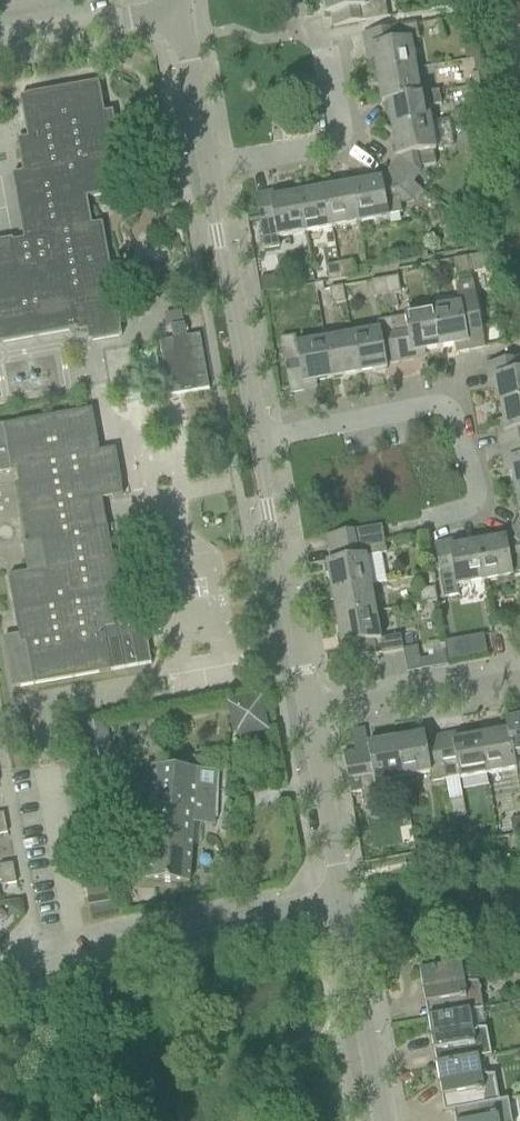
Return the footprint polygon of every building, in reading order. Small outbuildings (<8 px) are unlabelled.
[(326,15),(331,14),(333,27),(365,21),(365,22),(387,18),(385,3),(382,3),(381,0),(323,0),(326,15)] [(372,48),(376,75),(415,68),(410,41),(419,40),(416,24),(392,29),(393,29),(362,35),(365,49),(372,48)] [(376,75),(381,104),(425,96),(425,95),(420,96),(415,68),(376,75)] [(477,72),(480,86),(493,84),(491,70),(477,72)] [(77,330),(86,328),(88,343),(121,337),(117,314),(115,302),(101,225),(91,226),(86,199),(123,193),(111,124),(108,113),(108,112),(103,113),(98,84),(20,98),(26,128),(28,138),(28,140),(32,162),(32,163),(34,172),(12,175),(9,176),(9,177),(13,177),(24,240),(12,242),(12,239),(4,240),(0,241),(0,344),(77,330)] [(493,84),(480,86),(482,99),(496,97),(493,84)] [(387,103),(392,130),(430,123),(427,108),(441,106),(439,93),(425,96),(381,104),(382,104),(387,103)] [(397,159),(390,170),(411,184),(417,175),(416,169),(435,166),(433,152),(435,152),(430,123),(392,130),(397,159)] [(383,180),(354,185),(361,224),(389,219),(388,216),(402,214),(400,205),(414,203),(421,192),(411,184),(390,170),(383,180)] [(354,185),(326,190),(333,229),(361,224),(354,185)] [(326,190),(298,195),(305,234),(333,229),(326,190)] [(305,234),(298,195),(271,199),(269,193),(254,196),(264,250),(279,248),(278,238),(305,234)] [(470,274),(467,258),(453,260),(456,277),(470,274)] [(352,260),(339,262),(342,280),(354,278),(352,260)] [(342,280),(339,262),(326,264),(328,282),(342,280)] [(397,276),(383,278),(386,295),(400,292),(397,276)] [(386,295),(383,278),(371,280),(374,297),(386,295)] [(459,306),(433,310),(440,349),(467,344),(468,351),(469,351),(484,348),(474,292),(472,281),(456,284),(457,295),(458,299),(459,306)] [(329,288),(332,305),(345,303),(343,286),(329,288)] [(404,318),(391,321),(398,363),(413,361),(412,354),(440,349),(433,310),(404,316),(404,318)] [(379,332),(352,336),(358,375),(387,370),(386,365),(398,363),(391,321),(377,323),(379,332)] [(159,343),(168,397),(209,390),(199,336),(186,338),(184,324),(171,327),(173,340),(159,343)] [(352,336),(323,342),(330,380),(358,375),(352,336)] [(330,380),(323,342),(296,346),(295,337),(279,340),(289,394),(304,391),(303,385),(330,380)] [(500,406),(519,403),(519,358),(516,359),(486,365),(488,380),(495,379),(500,406)] [(500,449),(519,445),(519,403),(500,406),(504,433),(498,435),(500,449)] [(11,473),(16,472),(29,543),(23,545),(28,573),(8,577),(19,636),(20,643),(6,645),(4,639),(3,639),(12,689),(33,685),(151,664),(143,619),(113,625),(110,605),(105,606),(104,596),(108,596),(119,594),(119,593),(116,593),(104,528),(107,528),(107,527),(102,500),(123,496),(115,449),(114,449),(99,452),(94,453),(92,444),(97,443),(91,410),(0,427),(0,475),(11,473)] [(514,489),(519,488),(519,445),(500,449),(503,463),(510,462),(514,489)] [(331,563),(326,564),(331,592),(364,587),(369,586),(385,583),(381,556),(386,555),(384,543),(381,527),(354,532),(356,546),(329,550),(331,563)] [(477,544),(484,583),(512,578),(512,575),(519,573),(519,534),(513,530),(506,540),(505,539),(477,544)] [(354,532),(326,536),(329,550),(356,546),(354,532)] [(484,583),(477,544),(449,549),(448,542),(433,545),(443,599),(458,596),(456,588),(484,583)] [(331,592),(336,620),(374,614),(369,586),(331,592)] [(417,592),(419,605),(436,602),(434,589),(417,592)] [(374,614),(336,620),(340,649),(346,648),(348,661),(402,652),(400,637),(378,641),(374,614)] [(482,637),(471,638),(475,657),(486,655),(483,639),(482,637)] [(417,650),(402,652),(406,674),(421,671),(419,663),(417,650)] [(429,661),(419,663),(421,671),(447,667),(446,657),(445,653),(433,655),(429,660),(429,661)] [(266,723),(262,700),(231,707),(231,711),(235,710),(239,732),(257,728),(257,731),(258,731),(257,725),(266,723)] [(506,720),(508,732),(513,760),(514,760),(517,759),(519,759),(519,718),(506,720)] [(81,727),(91,781),(113,778),(104,723),(81,727)] [(502,733),(480,737),(487,776),(515,770),(513,760),(508,732),(506,732),(502,733)] [(423,735),(395,740),(402,779),(429,774),(431,783),(446,780),(438,738),(424,741),(423,735)] [(452,736),(438,738),(446,780),(458,778),(459,781),(487,776),(480,737),(453,742),(452,736)] [(402,779),(395,740),(367,746),(368,750),(343,754),(349,795),(360,794),(363,807),(377,804),(374,784),(402,779)] [(153,768),(150,810),(155,810),(154,822),(149,822),(145,881),(188,884),(193,814),(214,815),(214,819),(215,819),(219,762),(217,762),(216,772),(197,771),(197,770),(193,759),(186,761),(179,764),(170,768),(170,770),(153,768)] [(458,778),(446,780),(449,803),(463,800),(459,781),(458,778)] [(463,800),(449,803),(452,819),(466,816),(463,800)] [(509,821),(512,836),(519,835),(519,819),(509,821)] [(455,836),(444,838),(446,848),(457,846),(455,836)] [(2,882),(2,886),(16,884),(12,864),(0,866),(0,874),(2,882)] [(106,895),(87,899),(87,900),(88,899),(91,916),(118,911),(115,899),(107,900),(106,895)] [(19,903),(7,905),(9,917),(22,915),(19,903)] [(457,948),(416,955),(425,1004),(432,1003),(435,1017),(469,1012),(482,1009),(477,982),(464,983),(457,948)] [(435,1017),(427,1019),(433,1050),(441,1049),(443,1064),(477,1057),(490,1055),(485,1028),(472,1029),(469,1012),(435,1017)] [(443,1064),(436,1065),(441,1098),(450,1096),(453,1110),(460,1109),(498,1102),(498,1100),(497,1093),(494,1075),(480,1075),(478,1062),(477,1058),(477,1057),(443,1064)] [(507,1100),(498,1102),(460,1109),(463,1120),(511,1120),(507,1100)]
